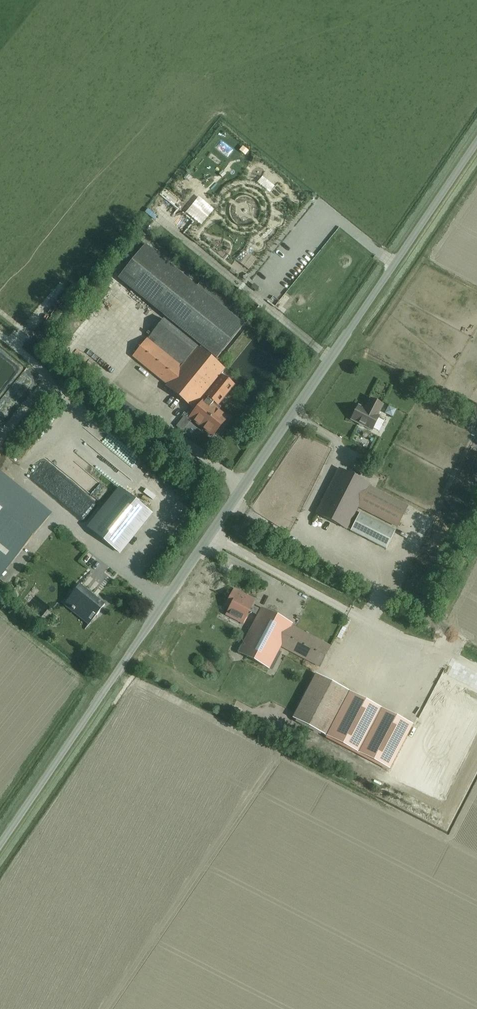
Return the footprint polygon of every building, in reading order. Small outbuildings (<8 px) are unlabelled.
[(271,291),(279,281),(235,243),(226,253),(271,291)] [(244,324),(146,244),(118,278),(201,346),(210,353),(217,358),(244,324)] [(108,308),(105,313),(116,318),(118,313),(108,308)] [(199,348),(163,319),(133,356),(167,384),(166,386),(193,407),(219,375),(224,369),(208,355),(210,353),(201,346),(199,348)] [(213,436),(228,417),(209,402),(226,381),(219,375),(193,407),(186,415),(213,436)] [(367,406),(369,406),(367,410),(358,406),(352,419),(358,422),(359,425),(363,427),(365,426),(372,429),(379,416),(377,415),(382,404),(371,399),(367,406)] [(10,435),(6,426),(0,429),(0,440),(10,435)] [(347,529),(358,506),(369,486),(369,484),(339,469),(316,513),(347,529)] [(49,516),(0,476),(0,577),(49,516)] [(99,478),(94,484),(103,493),(109,487),(99,478)] [(408,506),(369,486),(358,506),(398,526),(408,506)] [(125,492),(94,531),(120,553),(152,514),(125,492)] [(360,513),(350,531),(386,549),(395,531),(360,513)] [(162,542),(168,533),(162,529),(156,539),(162,542)] [(105,605),(80,585),(80,584),(71,595),(76,599),(70,606),(72,608),(71,608),(74,610),(87,620),(93,613),(96,615),(84,629),(85,629),(105,605)] [(249,611),(252,605),(255,600),(234,589),(226,605),(230,608),(226,615),(243,623),(246,616),(249,611)] [(258,615),(239,652),(269,668),(281,646),(320,666),(330,646),(291,625),(292,624),(262,608),(261,610),(252,605),(249,611),(258,615)] [(316,673),(294,715),(293,718),(325,734),(348,690),(316,673)] [(439,794),(476,721),(476,701),(447,685),(400,774),(439,794)] [(350,691),(327,735),(390,768),(413,723),(350,691)]
